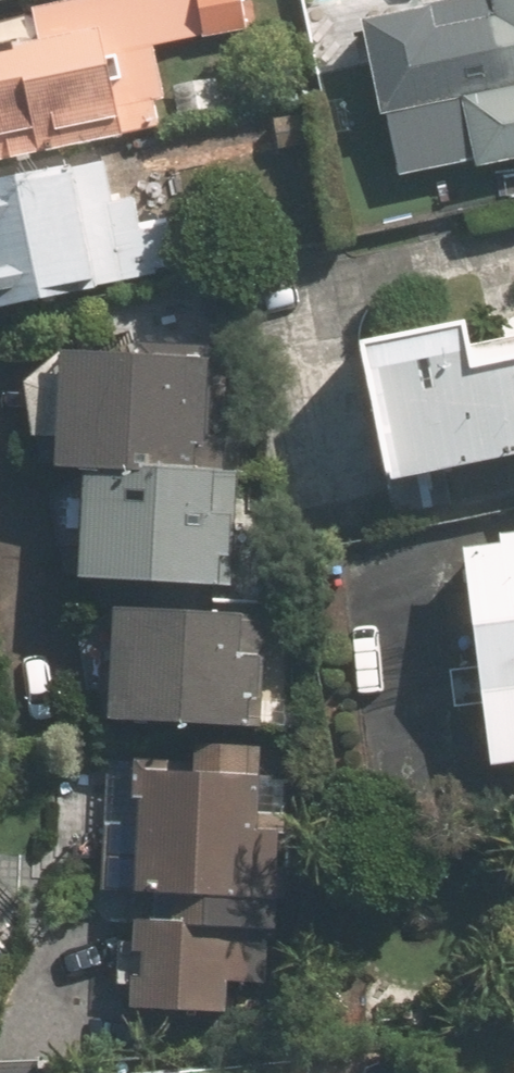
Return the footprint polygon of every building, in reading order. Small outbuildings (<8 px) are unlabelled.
[(173,133),(156,50),(187,43),(191,66),(228,58),(224,35),(249,30),(242,0),(81,0),(0,17),(0,169),(173,133)] [(513,161),(513,0),(467,0),(359,24),(396,188),(513,161)] [(142,148),(0,178),(0,308),(168,273),(142,148)] [(362,343),(390,477),(513,451),(513,362),(475,370),(465,321),(362,343)] [(34,370),(29,369),(27,402),(32,402),(29,436),(58,438),(56,462),(86,464),(79,578),(231,587),(238,463),(203,461),(211,360),(64,348),(64,358),(35,355),(34,370)] [(493,769),(513,766),(513,542),(464,549),(493,769)] [(106,719),(282,725),(284,675),(266,674),(268,614),(111,608),(106,719)] [(134,757),(129,921),(127,1011),(223,1013),(224,990),(262,991),(263,924),(264,890),(286,891),(288,812),(266,812),(268,745),(194,743),(193,758),(134,757)]
